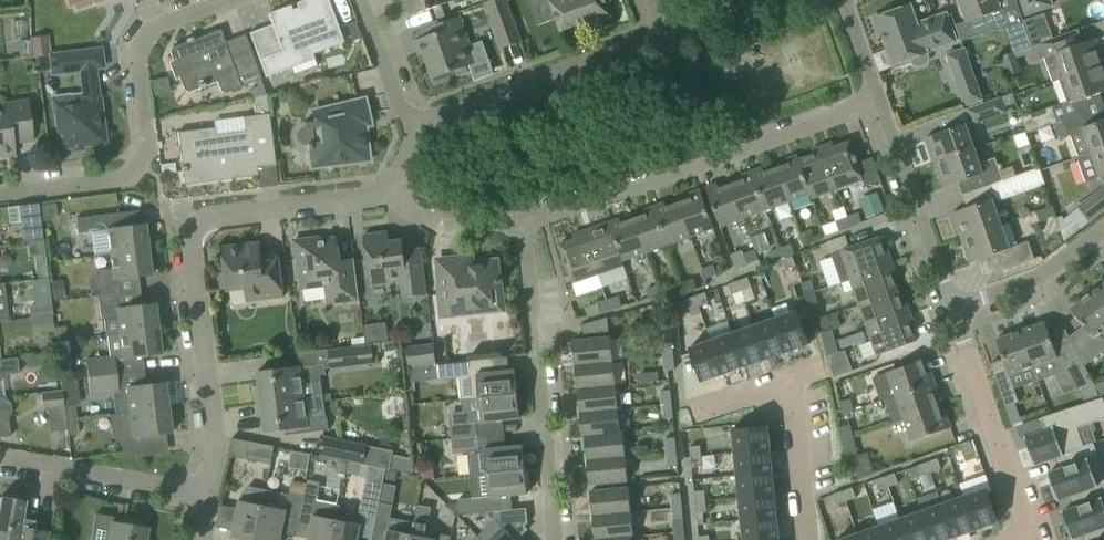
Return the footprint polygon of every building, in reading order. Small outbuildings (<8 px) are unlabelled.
[(70,5),(74,4),(76,10),(92,4),(91,0),(68,0),(70,5)] [(257,54),(265,78),(314,60),(312,54),(343,43),(327,0),(306,0),(307,5),(292,10),(290,6),(267,14),(272,25),(249,33),(257,54)] [(411,17),(455,0),(404,0),(411,17)] [(495,27),(503,48),(520,41),(505,0),(492,0),(486,2),(495,27)] [(530,5),(537,26),(556,19),(562,36),(574,31),(612,18),(609,8),(613,6),(611,0),(528,0),(530,5)] [(967,22),(990,15),(995,31),(1023,22),(1016,0),(959,0),(963,10),(967,22)] [(1050,0),(1021,0),(1026,15),(1052,6),(1050,0)] [(910,6),(873,19),(879,36),(882,35),(893,64),(896,63),(910,59),(912,64),(918,67),(927,64),(930,58),(928,52),(956,42),(946,14),(917,24),(910,6)] [(440,33),(419,40),(433,78),(454,70),(457,76),(468,72),(466,66),(469,65),(464,50),(470,48),(459,17),(437,25),(440,33)] [(354,21),(346,24),(352,40),(360,37),(354,21)] [(199,88),(200,90),(205,88),(205,86),(217,82),(220,92),(225,94),(241,88),(240,87),(255,81),(260,79),(244,35),(224,42),(220,30),(194,39),(196,43),(188,46),(186,42),(172,48),(169,52),(173,63),(169,65),(174,78),(178,77),(183,90),(188,93),(199,88)] [(1049,40),(1046,30),(1028,36),(1031,46),(1049,40)] [(1096,39),(1074,46),(1070,34),(1072,33),(1071,32),(1049,40),(1031,46),(1036,60),(1042,58),(1051,82),(1062,79),(1103,64),(1103,61),(1096,39)] [(48,55),(50,55),(47,36),(29,38),(32,57),(48,55)] [(963,50),(947,55),(965,105),(980,100),(963,50)] [(50,55),(48,55),(50,75),(81,71),(78,51),(50,55)] [(1015,53),(1000,58),(1007,77),(1021,72),(1015,53)] [(1062,79),(1071,104),(1103,92),(1103,64),(1062,79)] [(53,102),(57,128),(60,150),(106,144),(100,97),(99,97),(96,74),(78,76),(81,98),(53,102)] [(258,87),(250,90),(252,98),(266,95),(260,79),(255,81),(258,87)] [(160,80),(151,83),(154,91),(163,88),(160,80)] [(1011,94),(999,98),(1003,108),(1015,104),(1011,94)] [(215,128),(177,133),(182,168),(181,168),(181,173),(182,173),(184,185),(257,176),(256,167),(275,165),(272,143),(266,95),(252,98),(251,98),(254,116),(214,121),(215,128)] [(965,110),(970,126),(1005,114),(1003,108),(999,98),(965,110)] [(0,111),(0,155),(0,157),(15,155),(13,144),(33,141),(28,99),(0,103),(0,106),(1,110),(0,111)] [(309,166),(310,169),(324,167),(328,170),(331,166),(369,162),(367,141),(366,140),(366,139),(365,139),(365,138),(363,137),(362,137),(360,137),(358,128),(359,128),(360,128),(361,127),(362,126),(362,125),(363,124),(363,123),(363,122),(358,100),(313,111),(314,124),(304,125),(304,127),(301,128),(299,129),(297,131),(296,134),(296,137),(297,141),(300,144),(303,145),(307,145),(307,151),(309,151),(311,166),(309,166)] [(1056,123),(1051,107),(1019,118),(1025,134),(1056,123)] [(1063,121),(1068,136),(1077,133),(1072,118),(1063,121)] [(1091,153),(1103,148),(1103,120),(1082,128),(1091,153)] [(925,138),(934,163),(975,149),(966,124),(925,138)] [(832,143),(822,146),(837,190),(842,188),(863,181),(849,142),(834,147),(832,143)] [(814,155),(799,160),(798,160),(810,195),(809,196),(811,200),(837,190),(822,146),(812,150),(814,155)] [(1091,153),(1100,178),(1103,176),(1103,148),(1091,153)] [(975,149),(934,163),(943,188),(983,174),(975,149)] [(789,163),(776,168),(788,203),(809,196),(810,195),(798,160),(799,160),(798,155),(787,159),(789,163)] [(762,168),(752,171),(766,211),(788,203),(776,168),(763,172),(762,168)] [(990,185),(996,202),(1044,185),(1038,169),(990,185)] [(743,179),(731,184),(743,219),(766,211),(752,171),(742,175),(743,179)] [(520,179),(524,192),(536,188),(533,176),(520,179)] [(743,219),(731,184),(718,188),(717,184),(706,188),(720,227),(743,219)] [(1074,220),(1060,230),(1064,240),(1103,210),(1103,187),(1078,207),(1078,208),(1070,214),(1074,220)] [(691,198),(678,203),(691,237),(714,229),(700,190),(689,194),(691,198)] [(952,213),(961,239),(1001,224),(992,199),(952,213)] [(664,202),(654,206),(668,245),(691,237),(678,203),(666,207),(664,202)] [(43,241),(38,204),(18,206),(23,244),(43,241)] [(646,214),(633,219),(646,253),(668,245),(654,206),(644,210),(646,214)] [(1036,211),(1040,221),(1055,216),(1052,206),(1036,211)] [(108,253),(108,255),(148,250),(145,224),(112,228),(110,214),(75,219),(77,234),(90,232),(94,255),(108,253)] [(858,214),(846,218),(849,227),(861,223),(858,214)] [(619,218),(608,222),(622,262),(646,253),(633,219),(621,223),(619,218)] [(849,227),(846,218),(835,222),(837,231),(849,227)] [(608,222),(583,231),(598,275),(624,266),(622,262),(608,222)] [(1001,224),(961,239),(970,263),(997,254),(1003,270),(1033,260),(1027,242),(1009,248),(1001,224)] [(798,235),(801,244),(814,240),(811,230),(798,235)] [(598,275),(583,231),(573,235),(574,239),(559,245),(572,284),(598,275)] [(363,235),(369,287),(399,283),(400,299),(426,296),(420,248),(404,251),(403,240),(389,242),(387,232),(363,235)] [(841,283),(848,281),(893,265),(883,236),(830,255),(841,283)] [(293,241),(296,263),(300,291),(324,288),(326,305),(359,301),(354,259),(339,260),(336,238),(320,241),(320,237),(293,241)] [(219,273),(221,290),(227,289),(227,291),(245,289),(246,301),(283,297),(278,252),(261,254),(260,243),(222,247),(225,273),(219,273)] [(790,244),(779,249),(782,258),(794,254),(790,244)] [(782,258),(779,249),(767,253),(771,263),(782,258)] [(96,297),(116,294),(119,294),(117,280),(151,276),(148,250),(108,255),(110,269),(95,271),(88,281),(90,297),(96,297)] [(744,255),(747,264),(758,260),(755,251),(744,255)] [(782,260),(785,270),(796,267),(792,256),(782,260)] [(441,287),(437,287),(440,316),(504,309),(502,284),(502,280),(498,280),(496,262),(493,262),(490,259),(479,261),(476,264),(463,265),(462,259),(438,261),(441,287)] [(848,281),(857,305),(897,291),(892,276),(896,275),(893,265),(848,281)] [(702,270),(705,279),(717,275),(713,266),(702,270)] [(46,267),(36,268),(38,280),(47,278),(46,267)] [(738,281),(741,291),(751,288),(748,278),(738,281)] [(49,282),(51,302),(64,300),(62,280),(49,282)] [(693,280),(682,284),(685,293),(696,289),(693,280)] [(738,281),(728,285),(731,295),(741,291),(738,281)] [(800,283),(804,296),(814,293),(811,281),(800,283)] [(1091,294),(1103,311),(1103,283),(1091,294)] [(656,286),(659,296),(662,302),(685,293),(682,284),(670,288),(668,284),(658,288),(657,286),(656,286)] [(648,300),(659,296),(656,286),(645,290),(648,300)] [(857,305),(866,330),(911,315),(907,305),(902,306),(897,291),(857,305)] [(695,297),(699,307),(709,303),(705,293),(695,297)] [(812,321),(817,319),(828,315),(823,301),(817,303),(814,293),(804,296),(807,306),(808,306),(812,321)] [(105,336),(106,336),(158,329),(155,303),(118,308),(116,294),(96,297),(100,318),(103,321),(105,336)] [(1103,351),(1103,311),(1091,294),(1070,309),(1086,331),(1072,342),(1084,366),(1103,351)] [(619,297),(607,300),(610,310),(621,307),(619,297)] [(689,310),(699,307),(695,297),(685,300),(689,310)] [(610,310),(607,300),(596,303),(598,311),(599,313),(610,310)] [(50,304),(29,306),(31,319),(51,316),(50,304)] [(775,318),(787,352),(809,344),(797,310),(775,318)] [(817,319),(823,345),(834,341),(831,331),(840,328),(836,312),(828,315),(817,319)] [(911,315),(866,330),(875,356),(915,342),(910,326),(914,325),(911,315)] [(31,319),(32,334),(53,331),(51,316),(31,319)] [(754,326),(766,360),(787,352),(775,318),(754,326)] [(1020,331),(1033,367),(1038,381),(1067,371),(1078,391),(1079,391),(1085,402),(1097,397),(1100,396),(1092,381),(1084,366),(1072,342),(1071,341),(1054,348),(1045,323),(1020,331)] [(732,333),(744,367),(766,360),(754,326),(732,333)] [(54,328),(56,342),(66,341),(64,327),(54,328)] [(84,360),(87,378),(116,375),(114,361),(161,355),(158,329),(106,336),(108,356),(84,360)] [(1009,376),(1033,367),(1020,331),(996,340),(1009,376)] [(711,341),(723,375),(744,367),(732,333),(711,341)] [(572,341),(575,365),(613,361),(610,337),(572,341)] [(689,348),(701,382),(723,375),(711,341),(689,348)] [(834,341),(823,345),(827,357),(829,356),(835,377),(852,371),(847,355),(839,357),(838,353),(837,353),(834,341)] [(660,343),(662,357),(673,355),(671,342),(660,343)] [(380,343),(372,344),(373,353),(381,352),(380,343)] [(327,350),(329,370),(374,364),(373,353),(372,344),(327,350)] [(433,344),(405,348),(408,368),(435,364),(433,344)] [(673,355),(662,357),(663,371),(674,370),(673,355)] [(1,380),(3,375),(18,373),(17,358),(0,360),(0,381),(1,380)] [(461,399),(461,400),(517,395),(515,371),(472,375),(471,361),(435,364),(437,378),(459,376),(461,397),(460,397),(460,399),(461,399)] [(575,365),(577,389),(615,385),(613,361),(575,365)] [(886,374),(894,397),(935,382),(931,372),(926,374),(922,361),(886,374)] [(255,389),(257,403),(304,397),(302,382),(310,380),(310,377),(325,375),(324,364),(309,366),(257,372),(259,389),(255,389)] [(111,394),(114,415),(130,413),(168,408),(165,382),(126,387),(127,390),(118,391),(116,375),(87,378),(89,397),(111,394)] [(1092,381),(1100,396),(1097,397),(1098,398),(1103,396),(1103,377),(1092,381)] [(997,385),(1005,407),(1018,403),(1010,380),(997,385)] [(894,397),(902,419),(938,407),(934,394),(938,392),(935,382),(894,397)] [(577,389),(580,413),(618,409),(615,385),(577,389)] [(40,394),(42,410),(63,406),(60,391),(40,394)] [(659,391),(660,405),(671,404),(670,391),(659,391)] [(448,419),(450,440),(460,439),(477,437),(476,423),(481,422),(520,419),(517,395),(461,400),(459,400),(461,413),(455,413),(448,419)] [(10,437),(8,417),(11,414),(10,403),(6,400),(5,397),(0,397),(0,438),(10,437)] [(304,397),(257,403),(259,417),(263,417),(265,433),(284,431),(285,436),(328,430),(327,417),(311,419),(310,412),(306,413),(304,397)] [(1054,457),(1084,447),(1084,446),(1077,429),(1103,419),(1103,402),(1103,398),(1066,410),(1041,418),(1046,431),(1024,438),(1028,448),(1026,448),(1026,449),(1028,449),(1034,465),(1054,458),(1054,457)] [(840,402),(843,414),(853,411),(850,400),(840,402)] [(671,404),(660,405),(662,420),(672,419),(671,404)] [(64,407),(66,421),(75,420),(74,406),(64,407)] [(938,407),(902,419),(910,442),(951,428),(947,417),(942,419),(938,407)] [(130,413),(114,415),(116,432),(118,436),(121,439),(125,439),(126,449),(141,447),(140,438),(171,434),(168,408),(130,413)] [(582,438),(585,437),(620,433),(620,432),(618,409),(580,413),(582,438)] [(75,420),(66,421),(67,435),(77,434),(75,420)] [(731,429),(734,452),(769,449),(767,425),(731,429)] [(838,427),(842,440),(852,437),(848,425),(838,427)] [(585,437),(587,461),(625,457),(622,432),(620,432),(620,433),(585,437)] [(347,462),(348,462),(361,464),(361,465),(363,465),(367,445),(323,436),(319,456),(337,460),(347,462)] [(469,476),(472,476),(471,475),(486,474),(525,470),(522,446),(478,450),(477,437),(460,439),(450,440),(452,455),(466,453),(469,476)] [(852,437),(842,440),(852,478),(872,472),(867,452),(857,455),(852,437)] [(663,439),(665,453),(676,452),(674,438),(663,439)] [(959,445),(962,455),(973,451),(969,441),(959,445)] [(248,442),(245,459),(270,464),(274,446),(248,442)] [(1103,483),(1103,473),(1093,443),(1084,446),(1084,447),(1054,457),(1054,458),(1059,470),(1048,473),(1051,483),(1050,483),(1050,485),(1052,484),(1058,501),(1068,497),(1068,496),(1103,483)] [(689,446),(690,457),(701,456),(700,445),(689,446)] [(734,452),(736,475),(772,471),(769,449),(734,452)] [(676,452),(665,453),(666,467),(677,466),(676,452)] [(690,457),(691,468),(702,467),(701,456),(690,457)] [(625,457),(587,461),(589,485),(627,481),(625,457)] [(928,463),(931,473),(941,469),(938,459),(928,463)] [(337,460),(335,470),(345,472),(347,462),(337,460)] [(348,462),(346,473),(358,476),(361,465),(361,464),(348,462)] [(921,476),(931,473),(928,463),(918,466),(921,476)] [(433,465),(419,467),(419,475),(423,479),(434,478),(433,465)] [(376,517),(378,507),(385,469),(371,466),(362,514),(376,517)] [(527,494),(525,470),(486,474),(489,498),(527,494)] [(736,475),(738,497),(774,494),(772,471),(736,475)] [(895,474),(885,477),(888,487),(898,484),(895,474)] [(885,477),(875,480),(878,491),(888,487),(885,477)] [(286,505),(301,508),(305,484),(291,481),(286,505)] [(669,495),(671,508),(681,507),(679,483),(665,485),(666,496),(669,495)] [(1068,496),(1068,497),(1072,509),(1062,512),(1065,522),(1064,522),(1064,523),(1066,523),(1071,539),(1082,536),(1081,535),(1103,527),(1103,483),(1068,496)] [(337,520),(340,506),(316,501),(319,487),(305,484),(301,508),(314,510),(309,539),(333,539),(337,520)] [(232,539),(239,539),(256,539),(266,490),(252,487),(247,486),(240,496),(239,501),(232,539)] [(590,492),(593,516),(630,512),(628,488),(590,492)] [(852,488),(842,491),(846,502),(856,498),(852,488)] [(998,523),(987,493),(986,489),(964,497),(976,530),(998,523)] [(283,526),(286,511),(274,508),(278,492),(273,491),(266,490),(256,539),(280,539),(283,526)] [(704,491),(694,492),(695,502),(705,501),(704,491)] [(842,491),(832,495),(836,505),(846,502),(842,491)] [(738,497),(741,520),(777,516),(774,494),(738,497)] [(49,532),(33,529),(35,521),(23,520),(26,501),(0,497),(0,498),(0,539),(48,539),(49,532)] [(486,512),(484,497),(458,500),(459,515),(486,512)] [(976,530),(964,497),(942,504),(954,538),(976,530)] [(705,501),(695,502),(696,513),(706,512),(705,501)] [(942,504),(921,512),(931,539),(949,539),(954,538),(942,504)] [(378,507),(376,517),(374,528),(383,530),(384,524),(386,524),(388,510),(378,507)] [(681,507),(671,508),(672,523),(683,522),(681,507)] [(492,539),(514,539),(512,538),(528,523),(526,508),(493,512),(494,521),(503,530),(492,539)] [(593,516),(595,539),(630,536),(630,538),(633,538),(630,512),(593,516)] [(921,512),(900,519),(907,539),(931,539),(921,512)] [(92,539),(146,539),(148,528),(136,526),(137,520),(124,518),(123,524),(111,521),(112,517),(96,514),(92,539)] [(743,539),(764,539),(779,538),(777,516),(741,520),(743,539)] [(900,519),(879,527),(883,539),(907,539),(900,519)] [(333,539),(358,539),(361,525),(337,520),(333,539)] [(414,523),(400,520),(398,532),(388,530),(386,539),(410,539),(414,523)] [(450,536),(442,535),(435,539),(424,537),(427,525),(414,523),(410,539),(449,539),(450,536)] [(879,527),(857,534),(859,539),(883,539),(879,527)] [(1081,535),(1082,536),(1083,539),(1103,539),(1103,527),(1081,535)]
